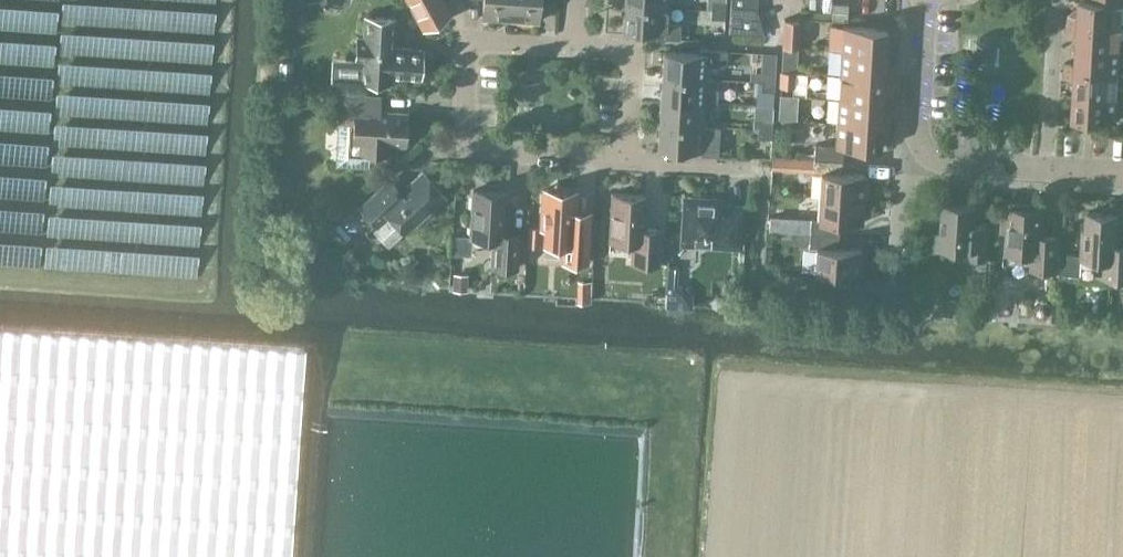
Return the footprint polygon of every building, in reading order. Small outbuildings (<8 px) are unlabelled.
[(423,28),(448,14),(441,0),(408,0),(423,28)] [(509,20),(511,0),(483,0),(482,18),(509,20)] [(509,20),(537,21),(538,3),(543,0),(511,0),(509,20)] [(730,7),(756,9),(757,0),(730,0),(730,7)] [(1066,23),(1121,26),(1122,1),(1122,0),(1079,0),(1078,16),(1067,15),(1066,23)] [(711,1),(711,9),(724,10),(725,1),(711,1)] [(831,19),(846,20),(847,4),(832,3),(831,19)] [(658,31),(658,37),(681,38),(681,23),(667,22),(668,7),(623,4),(622,28),(658,31)] [(756,9),(730,7),(728,33),(763,35),(763,33),(756,9)] [(724,10),(711,9),(710,18),(724,19),(724,10)] [(356,37),(355,59),(362,59),(361,80),(390,82),(390,75),(408,76),(419,77),(420,70),(421,49),(408,48),(392,47),(393,18),(364,17),(363,38),(356,37)] [(784,19),(783,36),(782,47),(794,48),(797,48),(799,20),(784,19)] [(1120,50),(1122,50),(1122,37),(1120,37),(1121,26),(1066,23),(1066,30),(1076,30),(1075,47),(1120,50)] [(842,26),(840,51),(885,53),(886,29),(842,26)] [(1064,63),(1064,70),(1118,73),(1120,50),(1075,47),(1074,64),(1064,63)] [(663,51),(661,75),(705,78),(705,77),(706,64),(720,65),(725,61),(726,49),(698,48),(698,53),(663,51)] [(840,51),(839,75),(891,78),(892,70),(884,69),(885,53),(840,51)] [(782,60),(780,70),(794,71),(796,71),(796,61),(794,61),(782,60)] [(794,71),(780,70),(780,85),(793,86),(794,71)] [(1072,95),(1122,98),(1122,87),(1117,87),(1118,73),(1064,70),(1063,77),(1073,78),(1072,95)] [(750,80),(775,82),(775,72),(761,71),(751,71),(750,80)] [(661,75),(660,100),(704,102),(717,102),(718,87),(712,87),(713,77),(705,77),(705,78),(661,75)] [(839,75),(838,98),(882,101),(883,84),(891,85),(891,78),(839,75)] [(774,82),(760,82),(760,90),(773,91),(774,82)] [(367,153),(387,154),(387,143),(405,144),(406,113),(375,111),(375,96),(340,94),(338,122),(353,123),(352,141),(368,142),(367,153)] [(1072,95),(1071,114),(1071,121),(1078,122),(1078,120),(1115,122),(1116,114),(1116,107),(1122,107),(1122,98),(1072,95)] [(838,98),(836,122),(888,125),(889,118),(881,117),(882,101),(838,98)] [(660,100),(658,124),(703,126),(704,102),(660,100)] [(758,120),(758,129),(771,130),(771,121),(758,120)] [(815,146),(814,158),(843,160),(843,147),(877,149),(878,132),(888,133),(888,125),(836,122),(835,147),(815,146)] [(703,126),(658,124),(657,148),(717,151),(718,127),(703,126)] [(771,130),(758,129),(757,138),(770,138),(771,130)] [(771,165),(771,168),(813,170),(814,158),(794,157),(772,156),(772,157),(771,165)] [(821,174),(819,196),(863,199),(864,174),(842,173),(843,160),(814,158),(813,170),(813,174),(821,174)] [(376,226),(388,215),(404,232),(418,219),(422,223),(433,213),(429,209),(444,195),(422,171),(399,191),(389,180),(359,207),(376,226)] [(540,228),(544,228),(543,244),(543,245),(561,246),(560,261),(562,261),(586,263),(589,224),(574,223),(576,191),(561,190),(555,183),(549,190),(542,189),(540,228)] [(492,239),(491,267),(516,268),(518,234),(502,233),(505,192),(472,190),(469,238),(492,239)] [(608,240),(632,241),(631,262),(658,263),(660,230),(642,229),(644,195),(611,194),(608,240)] [(810,218),(809,233),(837,235),(838,222),(861,223),(863,199),(819,196),(818,218),(810,218)] [(684,198),(682,237),(689,245),(734,247),(737,206),(723,206),(724,200),(684,198)] [(1004,208),(1002,230),(1008,230),(1006,253),(1032,255),(1031,269),(1056,271),(1058,238),(1040,236),(1042,210),(1029,209),(1030,205),(1027,203),(1011,202),(1009,204),(1009,208),(1004,208)] [(942,204),(941,233),(936,237),(935,245),(941,251),(952,252),(955,249),(970,250),(970,259),(968,279),(990,281),(990,276),(991,258),(986,258),(987,227),(974,226),(975,206),(942,204)] [(1062,277),(1081,278),(1082,259),(1105,260),(1104,278),(1122,279),(1122,245),(1115,245),(1117,214),(1087,213),(1086,231),(1083,230),(1081,256),(1063,255),(1062,277)] [(782,232),(782,216),(770,215),(769,231),(782,232)] [(335,226),(328,232),(340,245),(347,238),(335,226)] [(538,228),(528,227),(527,247),(536,247),(538,228)] [(809,245),(809,249),(815,249),(814,272),(858,275),(860,249),(837,248),(837,235),(809,233),(809,245)] [(997,269),(990,276),(996,283),(1003,276),(997,269)] [(454,275),(453,288),(466,289),(467,271),(455,270),(455,275),(454,275)] [(666,285),(665,305),(692,307),(692,294),(682,286),(677,286),(666,285)] [(973,291),(972,305),(986,306),(987,292),(973,291)] [(1034,306),(1034,313),(1038,318),(1045,318),(1050,314),(1050,307),(1046,302),(1039,302),(1034,306)] [(306,336),(0,315),(0,556),(291,556),(306,336)]
